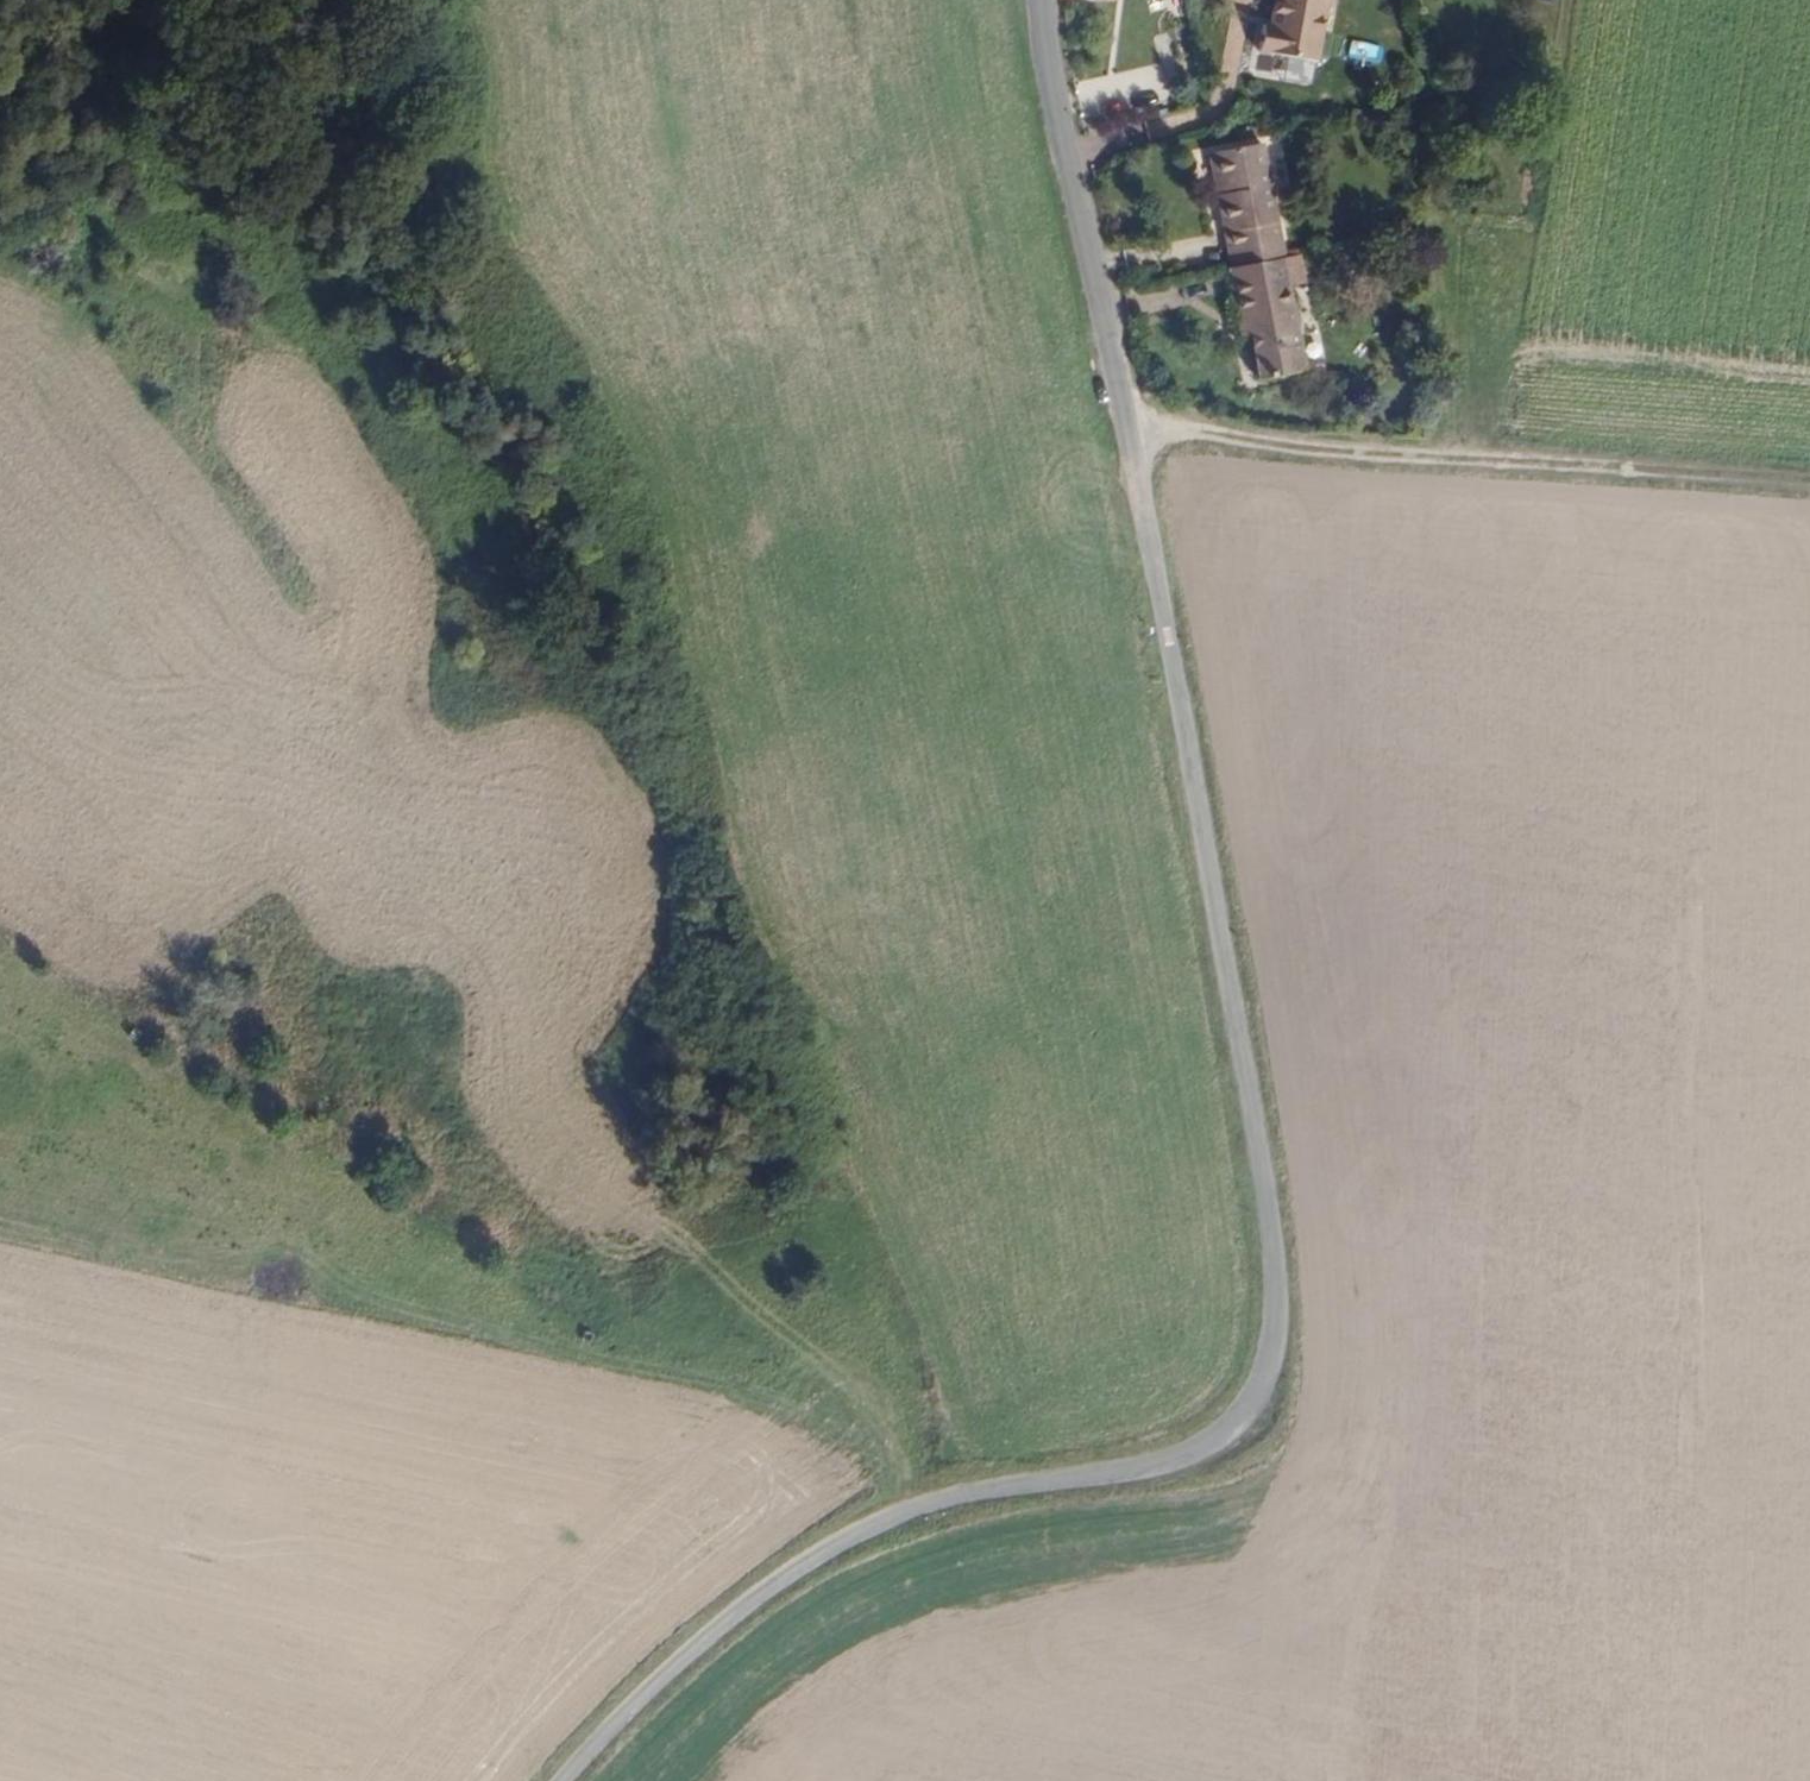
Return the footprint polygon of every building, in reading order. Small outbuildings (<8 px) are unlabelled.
[(1114,0),(1092,0),(1090,6),(1112,10),(1114,0)] [(1334,89),(1346,6),(1299,1),(1297,13),(1289,13),(1284,50),(1276,48),(1272,82),(1334,89)] [(1269,143),(1217,155),(1228,195),(1224,197),(1232,237),(1241,235),(1245,252),(1293,241),(1269,143)] [(1311,302),(1299,258),(1279,263),(1288,307),(1311,302)] [(1328,375),(1311,302),(1288,307),(1279,263),(1234,273),(1245,323),(1257,320),(1272,386),(1328,375)]
